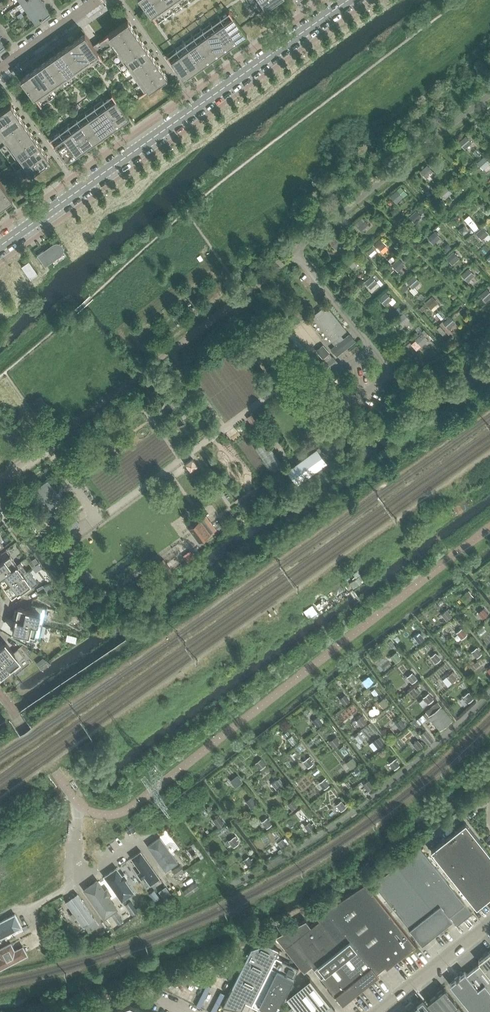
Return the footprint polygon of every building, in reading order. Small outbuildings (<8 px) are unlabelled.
[(41,0),(25,0),(22,2),(29,12),(43,3),(41,0)] [(158,24),(159,25),(160,25),(195,0),(141,0),(158,24)] [(256,13),(256,14),(264,8),(276,0),(247,0),(256,13)] [(50,13),(50,12),(43,3),(29,12),(36,22),(37,22),(42,19),(50,13)] [(247,34),(235,18),(230,10),(229,10),(228,11),(220,17),(224,23),(237,41),(247,34)] [(237,41),(224,23),(220,17),(211,23),(215,29),(228,47),(237,41)] [(102,63),(104,62),(105,61),(111,57),(116,63),(122,71),(132,86),(137,93),(139,95),(139,96),(167,77),(128,20),(99,41),(100,41),(93,45),(85,33),(21,79),(35,99),(41,107),(42,106),(48,101),(56,96),(64,90),(71,85),(79,79),(86,74),(95,68),(102,63)] [(228,47),(215,29),(211,23),(202,29),(206,35),(219,53),(228,47)] [(219,53),(206,35),(202,29),(194,36),(198,41),(211,60),(219,53)] [(211,60),(198,41),(194,36),(185,42),(189,47),(202,66),(211,60)] [(202,66),(189,47),(185,42),(176,48),(180,54),(193,72),(202,66)] [(193,72),(180,54),(176,48),(167,54),(166,55),(184,79),(193,72)] [(125,110),(118,100),(113,93),(112,93),(110,95),(103,100),(107,105),(120,124),(130,117),(125,110)] [(120,124),(107,105),(103,100),(94,106),(98,111),(111,130),(120,124)] [(12,164),(22,178),(22,179),(32,172),(51,159),(11,103),(0,111),(0,147),(12,164)] [(111,130),(98,111),(94,106),(92,108),(86,112),(89,118),(102,136),(111,130)] [(102,136),(89,118),(86,112),(77,118),(81,124),(94,142),(102,136)] [(94,142),(81,124),(77,118),(68,125),(72,130),(85,149),(94,142)] [(85,149),(72,130),(68,125),(65,126),(59,131),(63,136),(76,155),(85,149)] [(76,155),(63,136),(59,131),(57,133),(51,137),(50,137),(49,137),(67,162),(76,155)] [(466,135),(458,141),(464,148),(472,142),(466,135)] [(476,162),(483,169),(489,162),(484,155),(476,162)] [(428,164),(420,171),(427,177),(434,171),(428,164)] [(0,182),(0,202),(3,206),(13,200),(0,182)] [(401,185),(390,195),(397,203),(408,193),(401,185)] [(445,185),(434,193),(440,202),(451,194),(445,185)] [(362,216),(355,223),(361,230),(369,223),(362,216)] [(484,226),(476,233),(482,239),(489,233),(484,226)] [(435,230),(428,236),(434,243),(441,237),(435,230)] [(336,235),(329,241),(336,249),(343,242),(336,235)] [(381,237),(374,244),(380,250),(387,244),(381,237)] [(448,242),(443,247),(447,251),(452,247),(448,242)] [(51,261),(61,254),(54,244),(44,251),(43,251),(37,255),(45,266),(51,262),(51,261)] [(384,247),(373,255),(379,264),(391,256),(384,247)] [(454,252),(448,257),(453,263),(459,257),(454,252)] [(399,258),(392,264),(398,271),(405,264),(399,258)] [(38,273),(29,261),(22,266),(31,279),(38,273)] [(469,268),(462,274),(468,281),(475,274),(469,268)] [(372,275),(365,282),(371,288),(378,282),(372,275)] [(480,295),(486,301),(489,298),(489,291),(487,288),(480,295)] [(386,292),(379,298),(385,305),(392,298),(386,292)] [(433,296),(425,302),(432,309),(439,303),(433,296)] [(347,331),(326,305),(312,316),(334,344),(342,338),(341,335),(347,331)] [(404,312),(397,318),(403,325),(410,319),(404,312)] [(450,316),(443,322),(449,329),(456,322),(450,316)] [(440,326),(437,329),(443,335),(446,332),(440,326)] [(422,332),(415,339),(421,346),(428,339),(422,332)] [(336,356),(355,341),(350,334),(331,350),(336,356)] [(330,353),(323,345),(316,350),(323,359),(330,353)] [(338,364),(330,355),(321,362),(329,371),(338,364)] [(261,424),(253,413),(247,418),(254,428),(261,424)] [(266,441),(256,448),(273,472),(283,465),(266,441)] [(292,467),(300,478),(325,459),(323,457),(317,449),(310,454),(292,467)] [(198,466),(192,458),(185,463),(190,471),(198,466)] [(216,530),(212,524),(206,516),(189,528),(199,542),(216,530)] [(68,529),(78,522),(75,517),(65,524),(68,529)] [(17,564),(6,549),(0,554),(0,559),(1,561),(0,562),(0,576),(17,564)] [(0,576),(0,580),(5,587),(24,573),(17,564),(0,576)] [(24,573),(5,587),(12,597),(22,589),(26,594),(35,588),(24,573)] [(464,594),(469,601),(474,597),(469,590),(464,594)] [(16,608),(14,617),(16,618),(43,625),(47,608),(32,604),(31,610),(18,607),(18,609),(16,608)] [(488,614),(483,608),(478,612),(483,618),(488,614)] [(447,610),(442,614),(447,620),(452,616),(447,610)] [(16,618),(13,631),(25,634),(23,640),(34,642),(35,636),(40,637),(43,625),(16,618)] [(462,638),(466,635),(461,628),(457,632),(462,638)] [(419,632),(414,636),(419,642),(424,639),(419,632)] [(0,647),(0,655),(11,668),(25,656),(18,648),(13,652),(6,642),(0,647)] [(481,654),(476,648),(472,651),(477,657),(481,654)] [(396,662),(401,658),(396,652),(391,656),(396,662)] [(436,663),(440,659),(435,653),(431,656),(436,663)] [(11,668),(0,655),(0,676),(11,668)] [(417,679),(412,672),(407,676),(412,683),(417,679)] [(452,672),(447,676),(452,683),(457,679),(452,672)] [(372,683),(367,677),(362,681),(367,687),(372,683)] [(473,699),(468,692),(463,696),(468,702),(473,699)] [(428,693),(423,697),(428,703),(433,699),(428,693)] [(345,694),(339,699),(345,705),(350,701),(345,694)] [(379,702),(384,708),(389,704),(384,698),(379,702)] [(440,730),(452,720),(438,702),(426,712),(440,730)] [(317,727),(322,723),(317,716),(312,720),(317,727)] [(361,726),(366,722),(361,716),(356,720),(361,726)] [(406,725),(401,719),(395,723),(401,730),(406,725)] [(425,731),(420,735),(428,745),(433,741),(425,731)] [(334,748),(339,744),(334,737),(329,741),(334,748)] [(378,748),(383,744),(378,737),(372,741),(378,748)] [(422,746),(417,739),(412,743),(417,750),(422,746)] [(308,757),(303,761),(308,768),(313,764),(308,757)] [(265,765),(260,759),(255,763),(260,769),(265,765)] [(346,763),(351,769),(356,765),(351,759),(346,763)] [(390,763),(395,769),(400,765),(395,759),(390,763)] [(235,787),(240,783),(235,777),(230,781),(235,787)] [(276,779),(271,784),(276,790),(282,786),(276,779)] [(329,785),(324,779),(319,783),(324,789),(329,785)] [(363,784),(368,791),(373,787),(368,780),(363,784)] [(198,801),(202,808),(208,804),(203,797),(198,801)] [(246,802),(251,808),(256,804),(251,798),(246,802)] [(287,804),(292,810),(297,806),(292,800),(287,804)] [(341,801),(336,805),(341,811),(346,807),(341,801)] [(213,821),(218,828),(223,824),(218,817),(213,821)] [(267,818),(262,822),(267,829),(272,825),(267,818)] [(304,826),(309,832),(314,828),(309,821),(304,826)] [(466,822),(431,850),(476,907),(489,896),(489,853),(466,822)] [(176,862),(158,838),(147,847),(164,870),(176,862)] [(238,844),(233,838),(228,841),(233,848),(238,844)] [(288,845),(283,838),(278,842),(283,849),(288,845)] [(195,841),(191,844),(201,859),(205,856),(195,841)] [(472,912),(465,903),(419,846),(374,882),(422,943),(453,918),(457,924),(458,923),(458,922),(462,919),(463,919),(464,919),(463,918),(468,914),(468,915),(472,912)] [(157,876),(139,852),(131,858),(149,882),(157,876)] [(248,857),(243,860),(248,867),(253,863),(248,857)] [(176,876),(184,870),(181,865),(173,871),(176,876)] [(132,893),(115,869),(103,877),(121,901),(132,893)] [(115,908),(95,881),(84,888),(103,916),(115,908)] [(416,944),(411,938),(366,881),(316,915),(319,919),(334,937),(341,946),(350,939),(357,947),(379,974),(377,972),(386,964),(388,967),(416,944)] [(187,896),(200,887),(196,882),(183,891),(187,896)] [(155,890),(149,894),(155,901),(160,898),(155,890)] [(76,894),(63,903),(80,927),(92,918),(76,894)] [(132,915),(138,911),(131,901),(125,905),(132,915)] [(118,924),(124,921),(117,911),(111,914),(118,924)] [(20,928),(13,915),(0,922),(0,939),(20,928)] [(89,932),(99,925),(94,918),(84,925),(89,932)] [(306,920),(276,936),(285,947),(304,971),(312,965),(314,967),(341,946),(334,937),(319,919),(311,926),(306,920)] [(339,962),(357,947),(350,939),(341,946),(314,967),(321,976),(339,962)] [(74,954),(86,945),(83,941),(79,944),(71,950),(74,954)] [(26,956),(24,953),(21,947),(13,951),(9,943),(0,948),(0,970),(26,956)] [(276,957),(280,950),(266,944),(251,948),(223,1007),(241,1010),(246,1002),(252,1005),(276,956),(276,957)] [(361,989),(379,974),(357,947),(339,962),(361,989)] [(479,961),(481,963),(474,969),(489,988),(489,952),(479,961)] [(276,957),(276,956),(252,1005),(258,1009),(257,1011),(277,1011),(299,968),(276,957)] [(343,1003),(361,989),(339,962),(321,976),(343,1003)] [(474,969),(467,974),(465,972),(450,984),(473,1011),(489,1011),(489,988),(474,969)] [(335,1010),(310,978),(287,997),(294,1005),(285,1011),(332,1011),(335,1010)] [(445,988),(428,1002),(436,1011),(465,1011),(445,988)] [(426,1004),(423,1000),(409,1011),(416,1011),(426,1004)]
